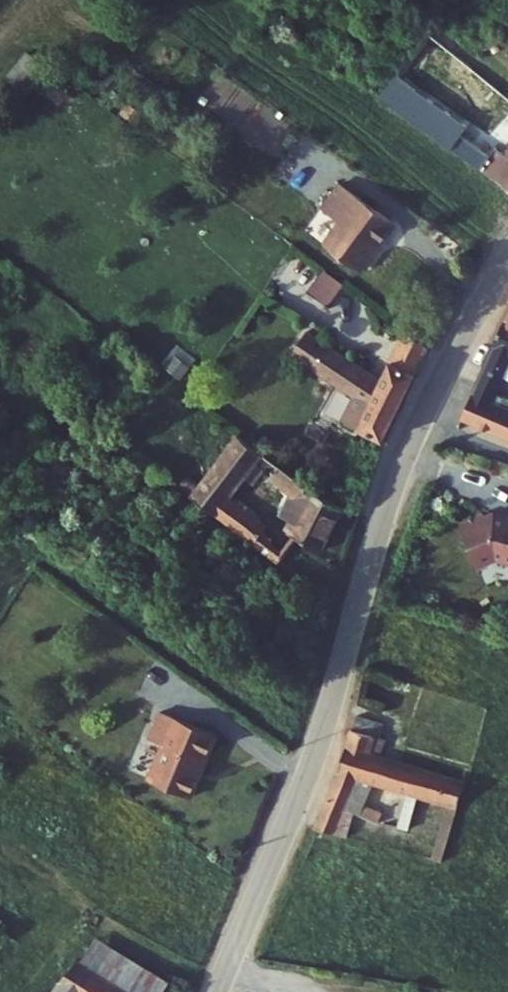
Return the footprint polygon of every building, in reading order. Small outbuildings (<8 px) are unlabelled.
[(462,40),(433,18),(390,81),(437,113),(453,90),(435,79),(462,40)] [(471,73),(462,86),(487,104),(496,91),(471,73)] [(502,124),(487,146),(507,161),(507,128),(502,124)] [(342,188),(324,213),(346,229),(329,251),(364,277),(385,250),(379,246),(393,226),(342,188)] [(307,293),(328,308),(344,285),(322,271),(307,293)] [(316,306),(303,324),(332,345),(324,358),(355,379),(363,368),(369,371),(358,394),(368,398),(366,402),(390,413),(422,348),(398,336),(389,354),(316,306)] [(488,353),(506,360),(507,357),(507,309),(488,353)] [(405,320),(398,336),(422,348),(430,331),(405,320)] [(488,353),(483,365),(501,373),(506,360),(488,353)] [(467,400),(507,417),(507,388),(496,383),(501,373),(483,365),(467,400)] [(243,410),(199,471),(269,524),(274,516),(276,514),(267,507),(272,500),(237,473),(267,428),(243,410)] [(317,466),(294,509),(328,529),(351,485),(317,466)] [(468,506),(479,545),(499,540),(507,544),(507,495),(504,493),(468,506)] [(274,516),(269,524),(285,538),(291,529),(274,516)] [(174,721),(160,757),(199,774),(226,712),(170,688),(159,715),(174,721)] [(355,707),(327,783),(347,786),(360,747),(391,756),(397,732),(379,726),(386,700),(362,693),(358,708),(355,707)] [(443,746),(397,732),(391,756),(435,770),(443,746)] [(457,777),(440,831),(456,835),(471,781),(457,777)] [(327,783),(319,806),(339,810),(347,786),(327,783)] [(398,827),(361,817),(356,834),(411,849),(417,826),(407,824),(414,799),(407,797),(398,827)] [(44,991),(67,991),(82,970),(125,991),(188,991),(189,989),(81,935),(44,991)]
